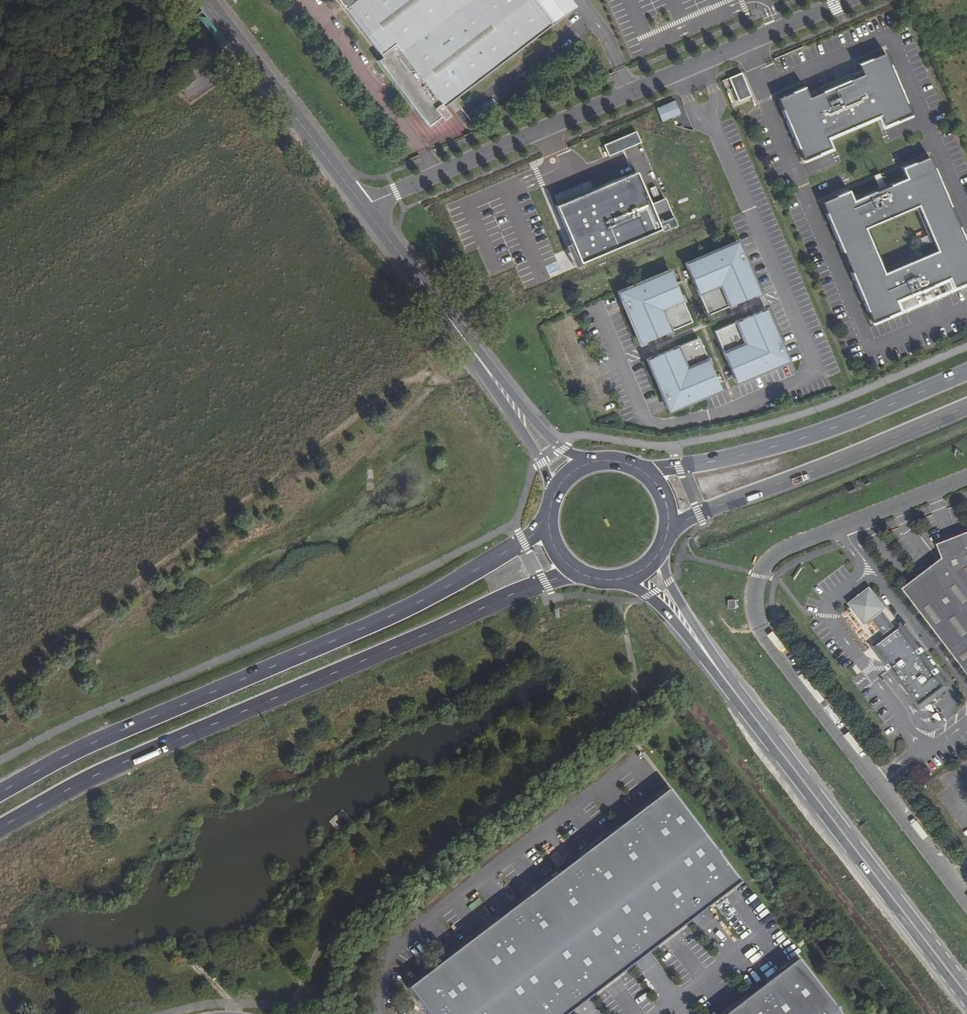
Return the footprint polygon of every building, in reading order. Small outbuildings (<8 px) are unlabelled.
[(525,0),(335,0),(342,9),(377,59),(373,62),(421,130),(433,121),(436,124),(443,120),(437,112),(549,33),(525,0)] [(565,0),(525,0),(549,33),(576,14),(565,0)] [(804,86),(777,97),(803,161),(830,149),(826,139),(878,117),(883,128),(910,117),(884,53),(857,64),(861,75),(857,77),(836,85),(816,94),(808,97),(804,86)] [(183,91),(199,80),(193,72),(177,82),(183,91)] [(741,73),(728,78),(738,101),(750,96),(741,73)] [(676,100),(656,106),(661,120),(680,114),(676,100)] [(603,145),(607,156),(640,142),(635,131),(603,145)] [(614,169),(627,173),(631,159),(619,155),(614,169)] [(929,156),(901,168),(905,178),(853,201),(848,190),(820,202),(872,323),(899,311),(895,300),(948,278),(952,288),(966,282),(966,247),(929,156)] [(557,205),(554,206),(579,264),(659,230),(658,226),(673,220),(664,198),(648,205),(634,172),(594,189),(557,205)] [(553,195),(557,205),(594,189),(590,179),(553,195)] [(675,225),(673,220),(658,226),(659,230),(660,232),(675,225)] [(708,319),(759,297),(737,246),(686,267),(708,319)] [(640,347),(691,326),(670,274),(619,296),(640,347)] [(736,386),(787,364),(766,313),(715,335),(736,386)] [(669,414),(720,393),(698,342),(647,363),(669,414)] [(901,583),(966,670),(966,533),(939,544),(942,552),(901,583)] [(854,604),(868,622),(872,619),(883,611),(886,609),(872,591),(854,604)] [(885,637),(896,629),(883,611),(872,619),(885,637)] [(890,668),(920,708),(927,703),(928,705),(936,699),(933,696),(945,687),(899,626),(896,629),(885,637),(874,646),(890,668)] [(423,1013),(555,1013),(727,881),(661,790),(403,987),(423,1013)] [(790,963),(722,1013),(829,1013),(790,963)]
